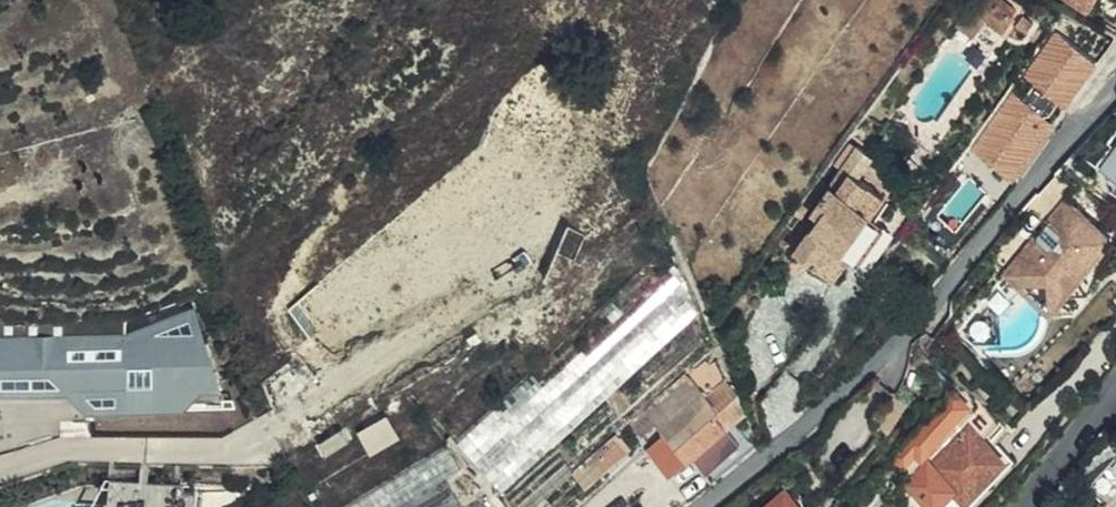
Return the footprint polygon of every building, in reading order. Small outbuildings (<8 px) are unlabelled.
[(1090,11),(1096,0),(1070,0),(1090,11)] [(1029,31),(1035,18),(1026,12),(1019,25),(1029,31)] [(1076,28),(1061,18),(1018,73),(1040,90),(1070,50),(1087,62),(1103,41),(1080,24),(1076,28)] [(1013,181),(1061,122),(1020,90),(972,148),(1013,181)] [(861,252),(876,232),(879,229),(873,224),(892,197),(897,200),(900,196),(913,176),(880,152),(866,173),(859,168),(840,196),(847,201),(828,230),(861,252)] [(879,229),(876,232),(887,240),(911,205),(900,196),(897,200),(892,197),(873,224),(879,229)] [(1009,278),(1024,290),(1049,286),(1050,297),(1060,305),(1098,252),(1085,242),(1096,226),(1064,202),(1007,277),(1009,278)] [(368,203),(235,318),(253,364),(393,243),(368,203)] [(1110,236),(1096,226),(1085,242),(1098,252),(1110,236)] [(393,243),(253,364),(265,397),(411,272),(393,243)] [(672,249),(463,432),(487,460),(688,285),(672,249)] [(268,407),(277,429),(427,299),(411,272),(265,397),(268,407)] [(1012,304),(1024,290),(1009,278),(997,292),(1012,304)] [(688,285),(487,460),(505,480),(700,312),(688,285)] [(1049,286),(1024,290),(1054,313),(1060,305),(1050,297),(1049,286)] [(277,429),(287,458),(443,325),(427,299),(277,429)] [(1001,319),(999,302),(968,341),(978,349),(1001,319)] [(0,333),(0,394),(78,389),(79,408),(214,400),(210,320),(0,333)] [(287,458),(297,485),(305,479),(389,406),(456,347),(443,325),(287,458)] [(707,395),(690,376),(633,427),(643,438),(657,425),(667,436),(650,452),(673,477),(727,427),(723,423),(727,419),(720,410),(724,407),(734,419),(743,409),(736,391),(726,376),(707,395)] [(966,407),(950,394),(910,440),(894,460),(902,467),(913,454),(920,460),(966,407)] [(910,490),(929,506),(941,506),(954,491),(967,503),(967,502),(1004,461),(981,441),(998,422),(980,405),(963,424),(961,422),(955,428),(958,430),(924,467),(925,468),(910,490)] [(389,406),(305,479),(327,505),(405,436),(389,406)] [(720,410),(727,419),(723,423),(727,427),(734,419),(724,407),(720,410)] [(327,505),(325,506),(375,506),(422,467),(405,436),(327,505)] [(627,455),(614,441),(576,477),(588,490),(627,455)] [(475,475),(451,450),(434,465),(464,496),(475,487),(469,480),(475,475)] [(902,467),(894,460),(880,477),(879,478),(887,485),(902,467)] [(375,506),(409,506),(432,487),(422,467),(375,506)] [(794,486),(770,506),(813,506),(794,486)] [(409,506),(443,506),(432,487),(409,506)] [(967,503),(954,491),(941,506),(973,506),(967,502),(967,503)]
